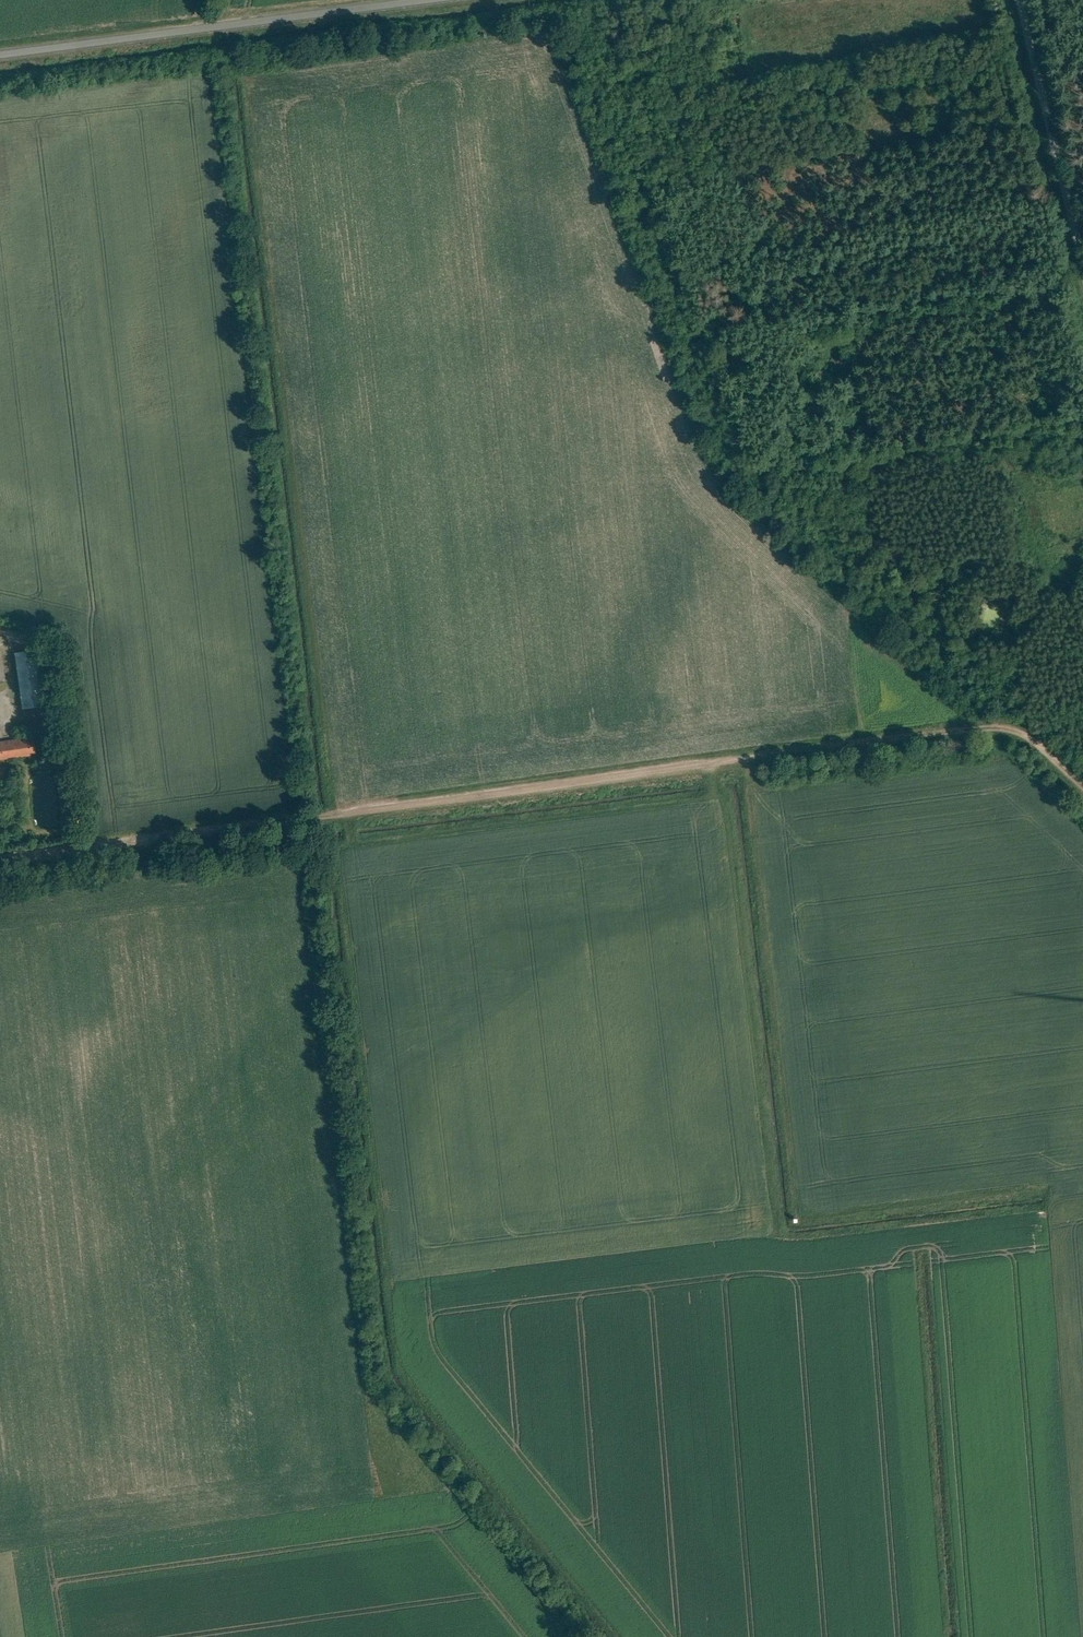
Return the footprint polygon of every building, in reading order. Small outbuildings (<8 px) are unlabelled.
[(4,650),(11,708),(31,705),(24,648),(4,650)] [(32,755),(29,734),(0,738),(0,760),(32,755)]
